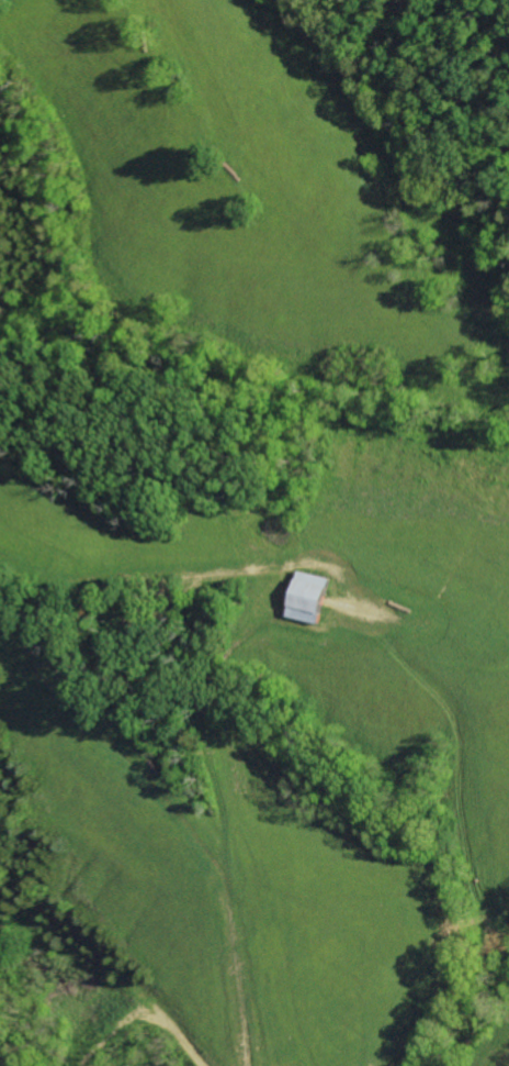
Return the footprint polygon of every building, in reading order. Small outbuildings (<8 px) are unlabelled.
[(325,624),(335,578),(303,571),(293,617),(325,624)]
